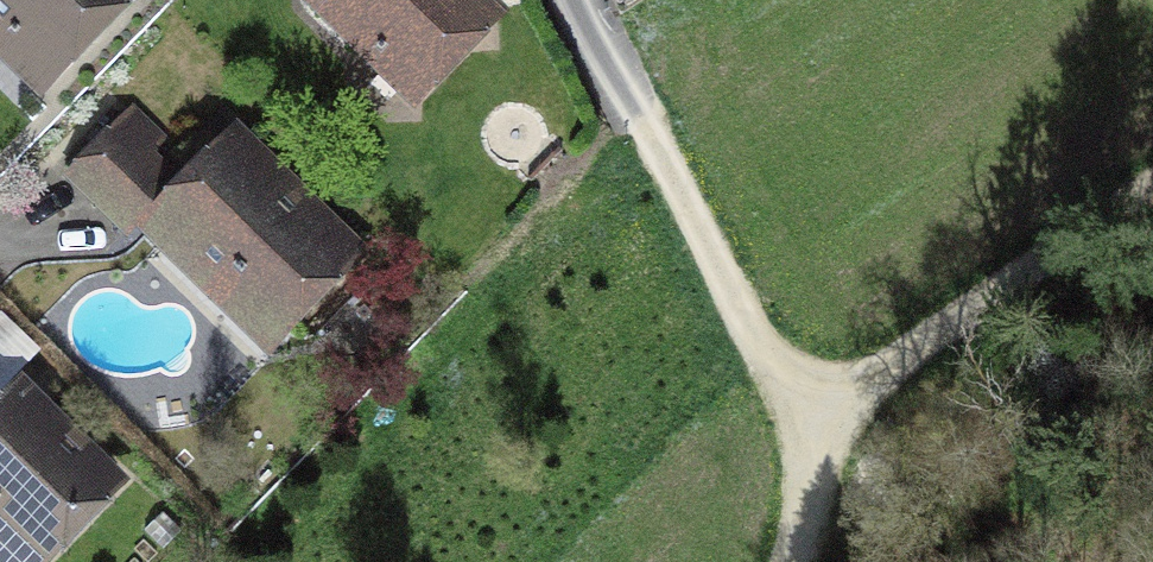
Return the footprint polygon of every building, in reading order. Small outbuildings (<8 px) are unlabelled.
[(124,0),(0,0),(0,45),(7,52),(15,44),(49,77),(124,0)] [(467,0),(321,0),(317,4),(411,95),(486,18),(467,0)] [(157,144),(128,115),(65,179),(95,208),(157,144)] [(350,258),(232,143),(148,230),(215,294),(230,279),(281,329),(350,258)] [(0,361),(0,387),(13,375),(0,361)] [(18,399),(0,417),(0,523),(37,558),(107,486),(18,399)] [(895,547),(887,561),(923,561),(895,547)]
